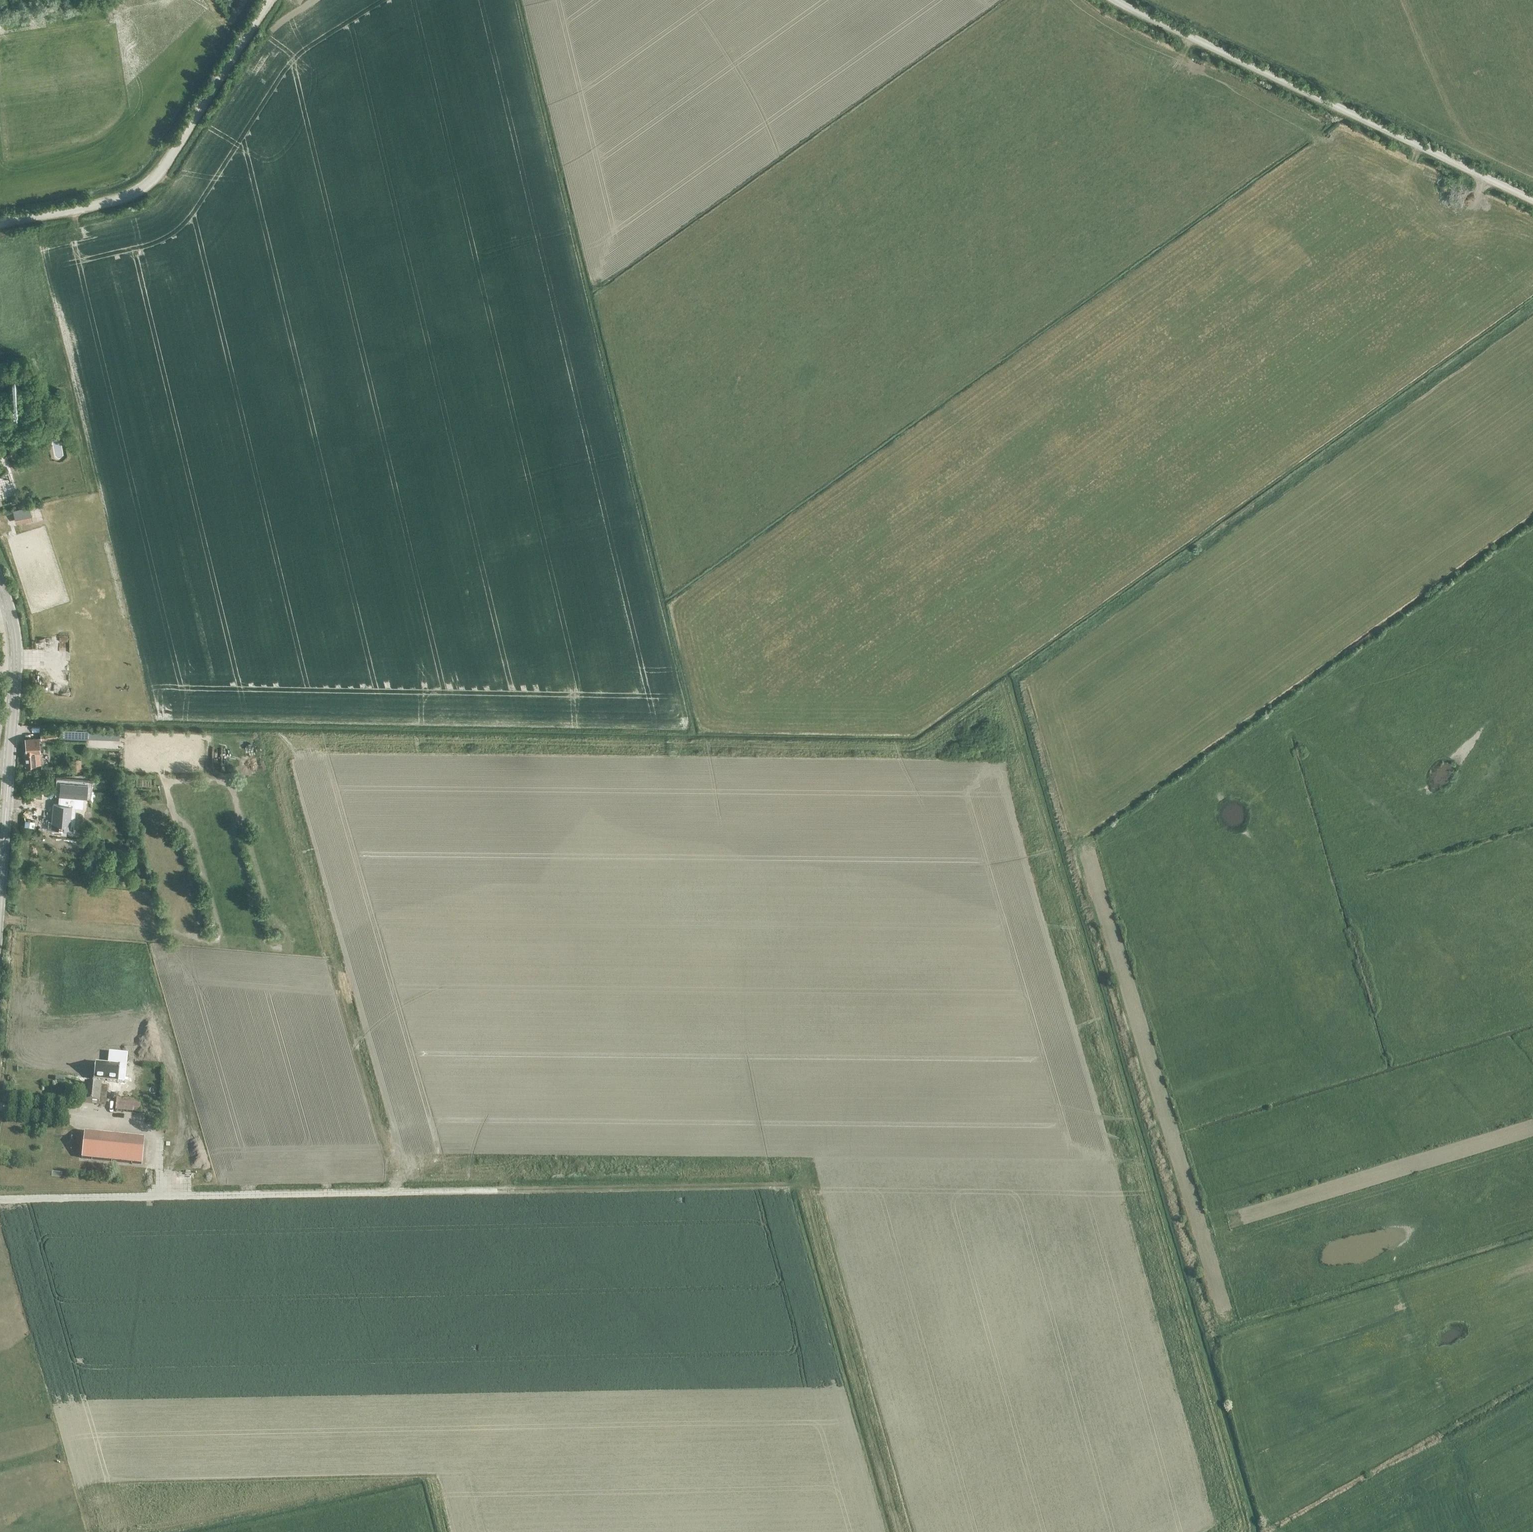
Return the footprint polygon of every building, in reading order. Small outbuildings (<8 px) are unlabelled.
[(24,752),(25,765),(40,764),(38,737),(25,738),(26,752),(24,752)] [(77,807),(77,801),(65,800),(64,805),(54,804),(52,826),(70,828),(72,807),(77,807)] [(119,1073),(120,1062),(126,1062),(127,1055),(109,1053),(108,1065),(95,1063),(93,1080),(118,1082),(124,1082),(125,1074),(119,1073)] [(105,1105),(107,1087),(101,1086),(85,1084),(83,1103),(99,1104),(105,1105)] [(140,1117),(142,1105),(117,1101),(115,1114),(140,1117)] [(84,1132),(81,1160),(141,1166),(144,1138),(84,1132)]
